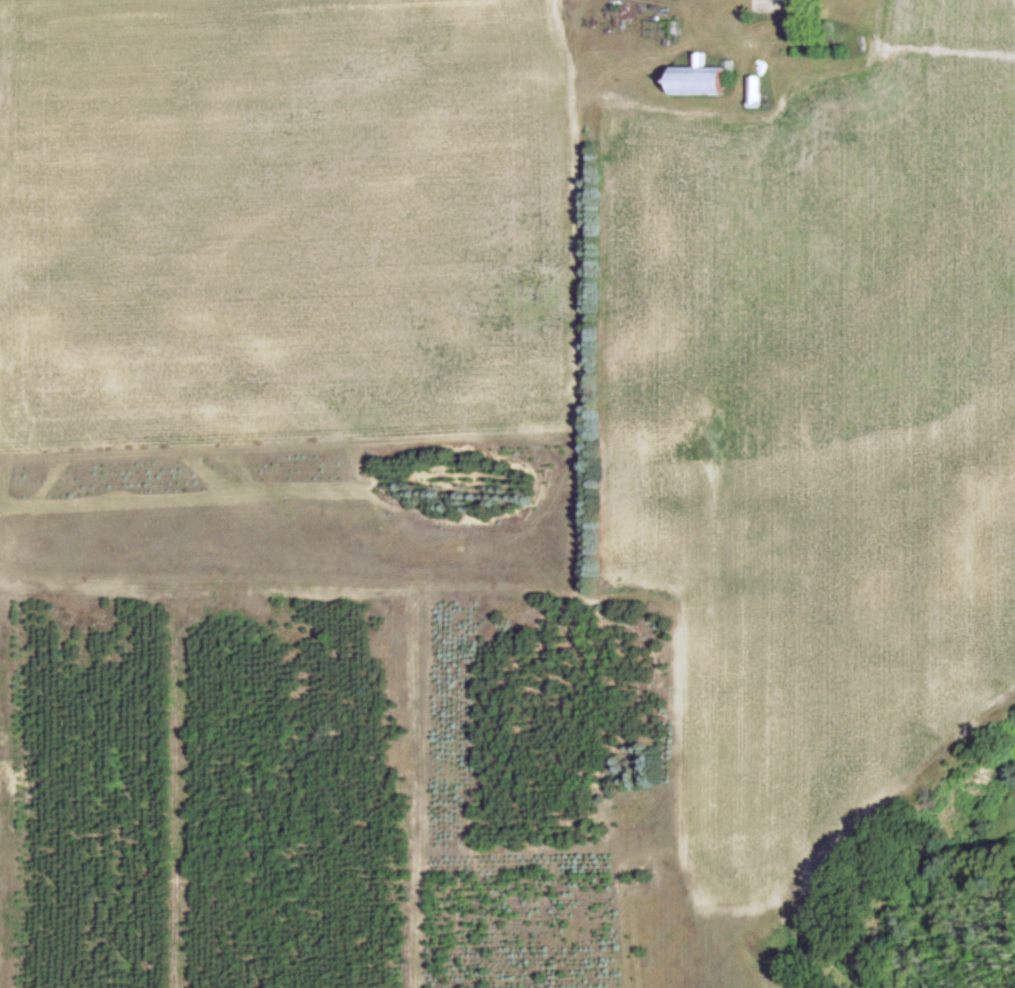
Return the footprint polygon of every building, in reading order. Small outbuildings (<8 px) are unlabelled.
[(668,94),(723,94),(723,66),(706,66),(706,53),(693,53),(694,66),(668,66),(668,94)] [(748,107),(761,107),(761,75),(748,75),(748,107)]
